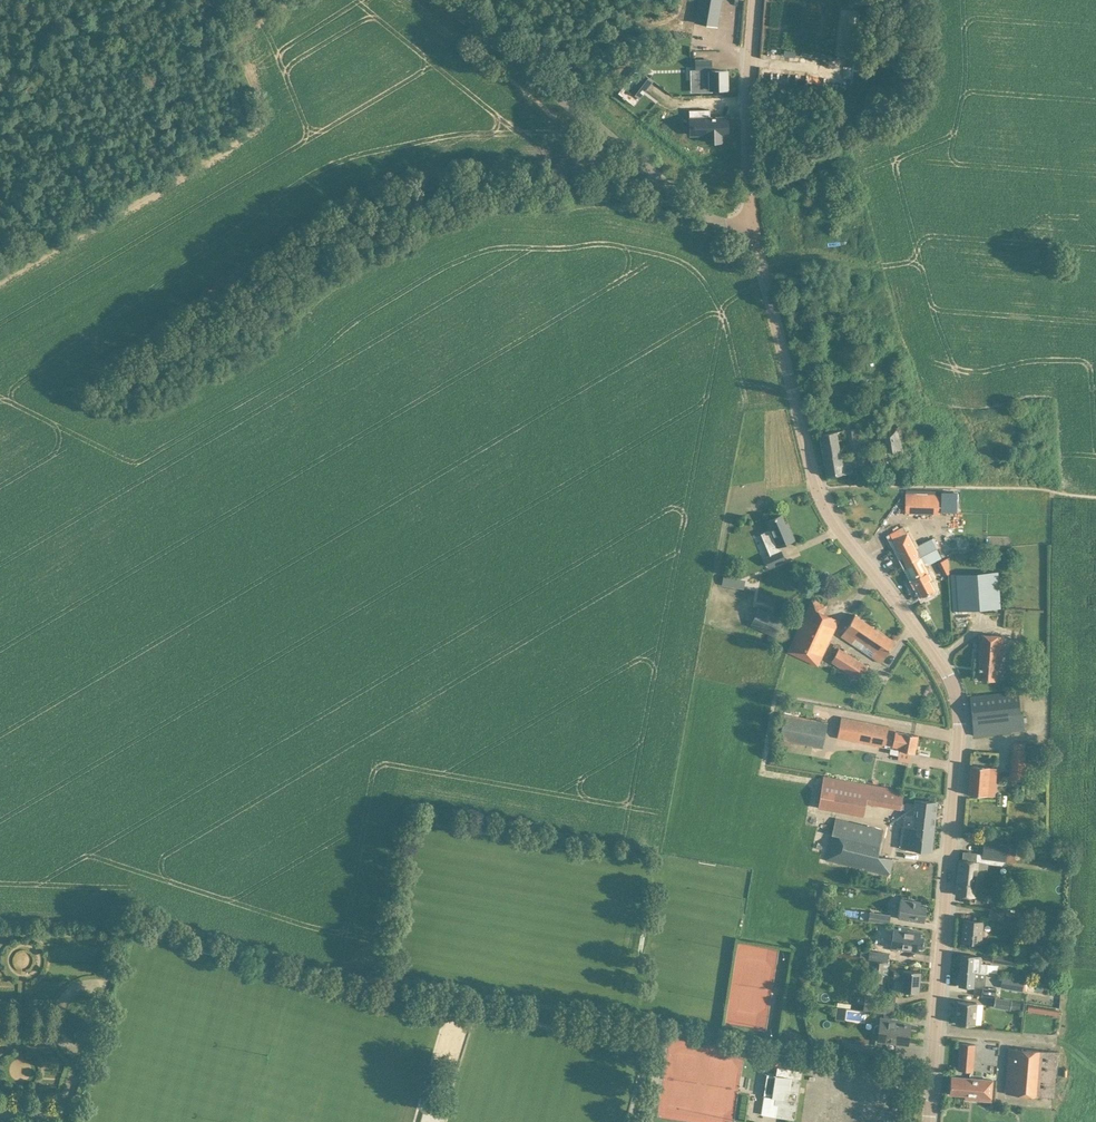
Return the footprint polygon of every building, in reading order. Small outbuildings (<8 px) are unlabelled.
[(695,21),(717,25),(721,0),(699,0),(695,21)] [(697,80),(692,80),(692,91),(711,91),(711,88),(727,88),(727,71),(711,71),(710,60),(696,60),(696,70),(697,80)] [(812,83),(853,88),(856,66),(818,61),(818,65),(814,64),(812,83)] [(638,68),(629,79),(634,83),(629,90),(639,98),(653,80),(638,68)] [(773,74),(773,85),(796,86),(796,75),(773,74)] [(710,110),(689,110),(689,119),(694,119),(695,125),(693,125),(693,127),(695,127),(695,133),(689,133),(689,134),(707,134),(707,142),(721,142),(721,133),(728,133),(727,117),(710,118),(710,110)] [(829,131),(831,138),(838,137),(837,129),(829,131)] [(869,420),(879,478),(916,472),(906,414),(869,420)] [(819,434),(826,476),(851,472),(848,453),(860,451),(856,427),(819,434)] [(906,489),(906,494),(905,513),(938,514),(939,491),(906,489)] [(781,515),(767,521),(772,534),(763,538),(770,555),(765,557),(769,567),(785,560),(780,551),(778,546),(794,539),(789,528),(787,529),(781,515)] [(940,557),(936,549),(934,546),(938,544),(934,537),(914,547),(903,526),(889,533),(913,578),(913,579),(922,596),(934,590),(929,580),(931,579),(924,566),(940,557)] [(756,546),(744,550),(746,557),(758,553),(756,546)] [(940,574),(949,573),(946,557),(937,559),(940,574)] [(1000,607),(1000,606),(1000,603),(998,571),(956,574),(959,610),(1000,607)] [(726,576),(724,585),(732,587),(734,578),(726,576)] [(812,599),(807,609),(787,651),(817,665),(838,620),(822,613),(826,605),(812,599)] [(750,625),(775,636),(783,619),(758,608),(750,625)] [(840,636),(851,643),(880,662),(886,654),(894,641),(854,615),(840,636)] [(978,679),(996,680),(997,666),(1001,666),(1003,636),(981,634),(978,679)] [(849,674),(858,659),(839,647),(830,661),(849,674)] [(1020,679),(1021,657),(1012,656),(1011,678),(1020,679)] [(973,735),(984,734),(1025,730),(1024,717),(1028,717),(1027,713),(1021,713),(1019,691),(981,695),(970,696),(973,735)] [(810,754),(812,746),(823,748),(828,722),(784,714),(778,748),(810,754)] [(841,717),(837,737),(890,748),(889,753),(898,755),(899,750),(914,752),(917,735),(902,732),(901,736),(895,735),(896,728),(841,717)] [(1023,779),(1024,776),(1028,777),(1029,768),(1027,768),(1029,751),(1026,751),(1012,750),(1010,778),(1023,779)] [(968,794),(987,796),(989,767),(970,765),(968,794)] [(818,807),(864,815),(866,803),(894,808),(901,809),(903,796),(896,795),(897,789),(823,776),(818,807)] [(931,851),(937,801),(915,799),(914,804),(906,803),(904,827),(902,826),(900,848),(931,851)] [(825,860),(889,875),(893,858),(877,855),(883,830),(835,819),(825,860)] [(1017,844),(1007,843),(1008,841),(984,838),(982,858),(1005,861),(1005,860),(1014,862),(1017,844)] [(981,885),(975,884),(977,861),(975,861),(976,853),(963,852),(963,860),(960,859),(957,894),(974,896),(980,896),(981,885)] [(995,907),(996,900),(984,898),(983,905),(995,907)] [(920,902),(909,900),(901,899),(897,918),(924,922),(926,906),(920,905),(920,902)] [(1004,910),(989,908),(988,918),(1002,920),(1003,918),(1013,920),(1015,912),(1004,910)] [(890,915),(860,911),(859,918),(867,919),(867,920),(889,923),(890,915)] [(983,921),(975,920),(964,919),(962,942),(981,943),(983,921)] [(907,927),(896,925),(894,925),(890,947),(918,951),(918,947),(922,947),(924,936),(920,936),(921,931),(907,929),(907,927)] [(889,954),(868,951),(860,950),(859,958),(867,959),(888,962),(889,954)] [(1014,965),(1015,956),(994,953),(992,961),(1014,965)] [(976,956),(973,955),(962,954),(960,970),(972,971),(986,974),(987,964),(981,963),(982,958),(979,957),(979,956),(976,956)] [(887,975),(889,963),(875,961),(868,960),(867,972),(887,975)] [(920,971),(909,970),(894,969),(893,977),(903,978),(902,991),(918,992),(920,971)] [(972,971),(960,970),(958,986),(973,987),(973,986),(984,987),(986,974),(972,971)] [(1022,991),(1024,981),(1024,979),(1002,976),(1001,987),(1022,991)] [(877,996),(865,995),(863,1010),(884,1013),(891,1014),(893,1014),(895,1001),(877,998),(877,996)] [(993,1006),(1010,1009),(1010,1008),(1011,1001),(1011,1000),(995,997),(993,1006)] [(976,1002),(969,1002),(957,1001),(955,1023),(974,1025),(976,1002)] [(1011,1001),(1010,1008),(1019,1010),(1020,1002),(1011,1001)] [(1059,1010),(1028,1005),(1027,1010),(1058,1015),(1059,1010)] [(844,1020),(846,1008),(837,1006),(835,1019),(844,1020)] [(891,1014),(884,1013),(883,1019),(880,1018),(879,1025),(876,1024),(874,1025),(874,1030),(875,1033),(878,1033),(878,1036),(889,1038),(888,1042),(908,1044),(910,1024),(895,1022),(895,1020),(890,1019),(891,1014)] [(872,1047),(845,1043),(844,1051),(871,1055),(872,1047)] [(975,1044),(960,1043),(958,1070),(972,1071),(975,1044)] [(791,1056),(793,1047),(782,1044),(780,1054),(791,1056)] [(1005,1093),(1016,1094),(1053,1097),(1056,1061),(1059,1061),(1060,1052),(1008,1048),(1005,1093)] [(775,1116),(783,1118),(794,1119),(802,1070),(777,1066),(776,1074),(767,1073),(764,1096),(778,1098),(775,1116)] [(965,1094),(978,1095),(977,1100),(991,1101),(993,1080),(951,1076),(949,1094),(965,1095),(965,1094)]
